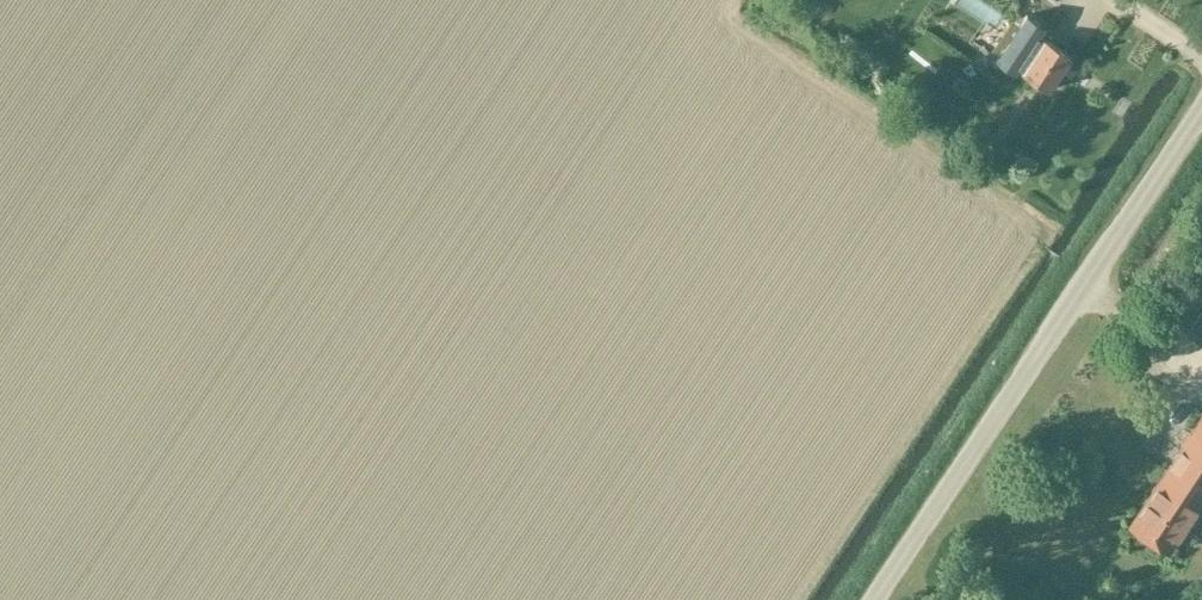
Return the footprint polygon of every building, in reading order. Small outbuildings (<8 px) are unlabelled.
[(1026,15),(996,60),(1014,72),(1017,68),(1021,70),(1050,90),(1071,57),(1038,35),(1044,27),(1026,15)] [(1187,332),(1201,342),(1201,310),(1187,332)] [(1129,527),(1169,553),(1201,503),(1201,417),(1129,527)]
